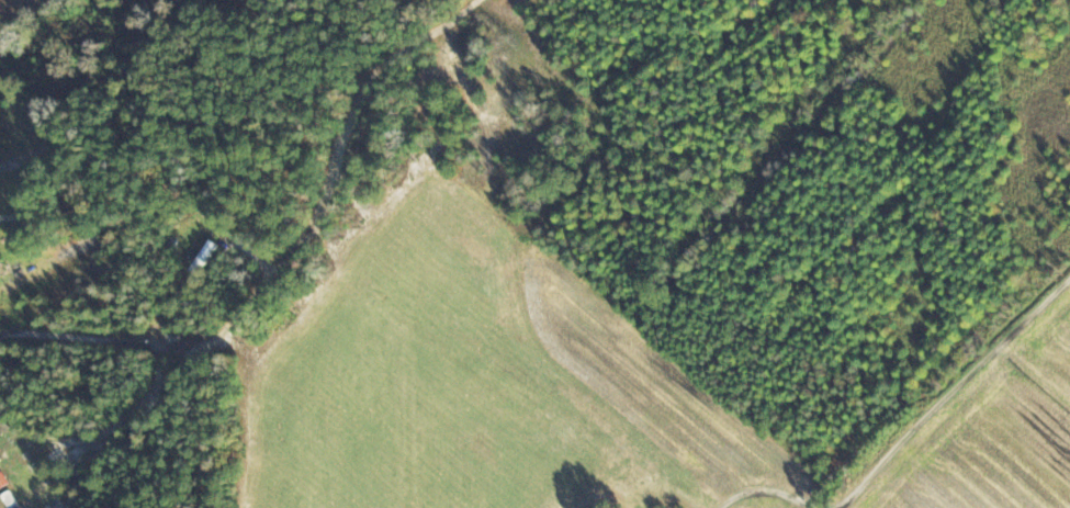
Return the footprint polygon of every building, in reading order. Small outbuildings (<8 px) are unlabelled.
[(10,490),(2,495),(10,507),(21,507),(10,490)]
